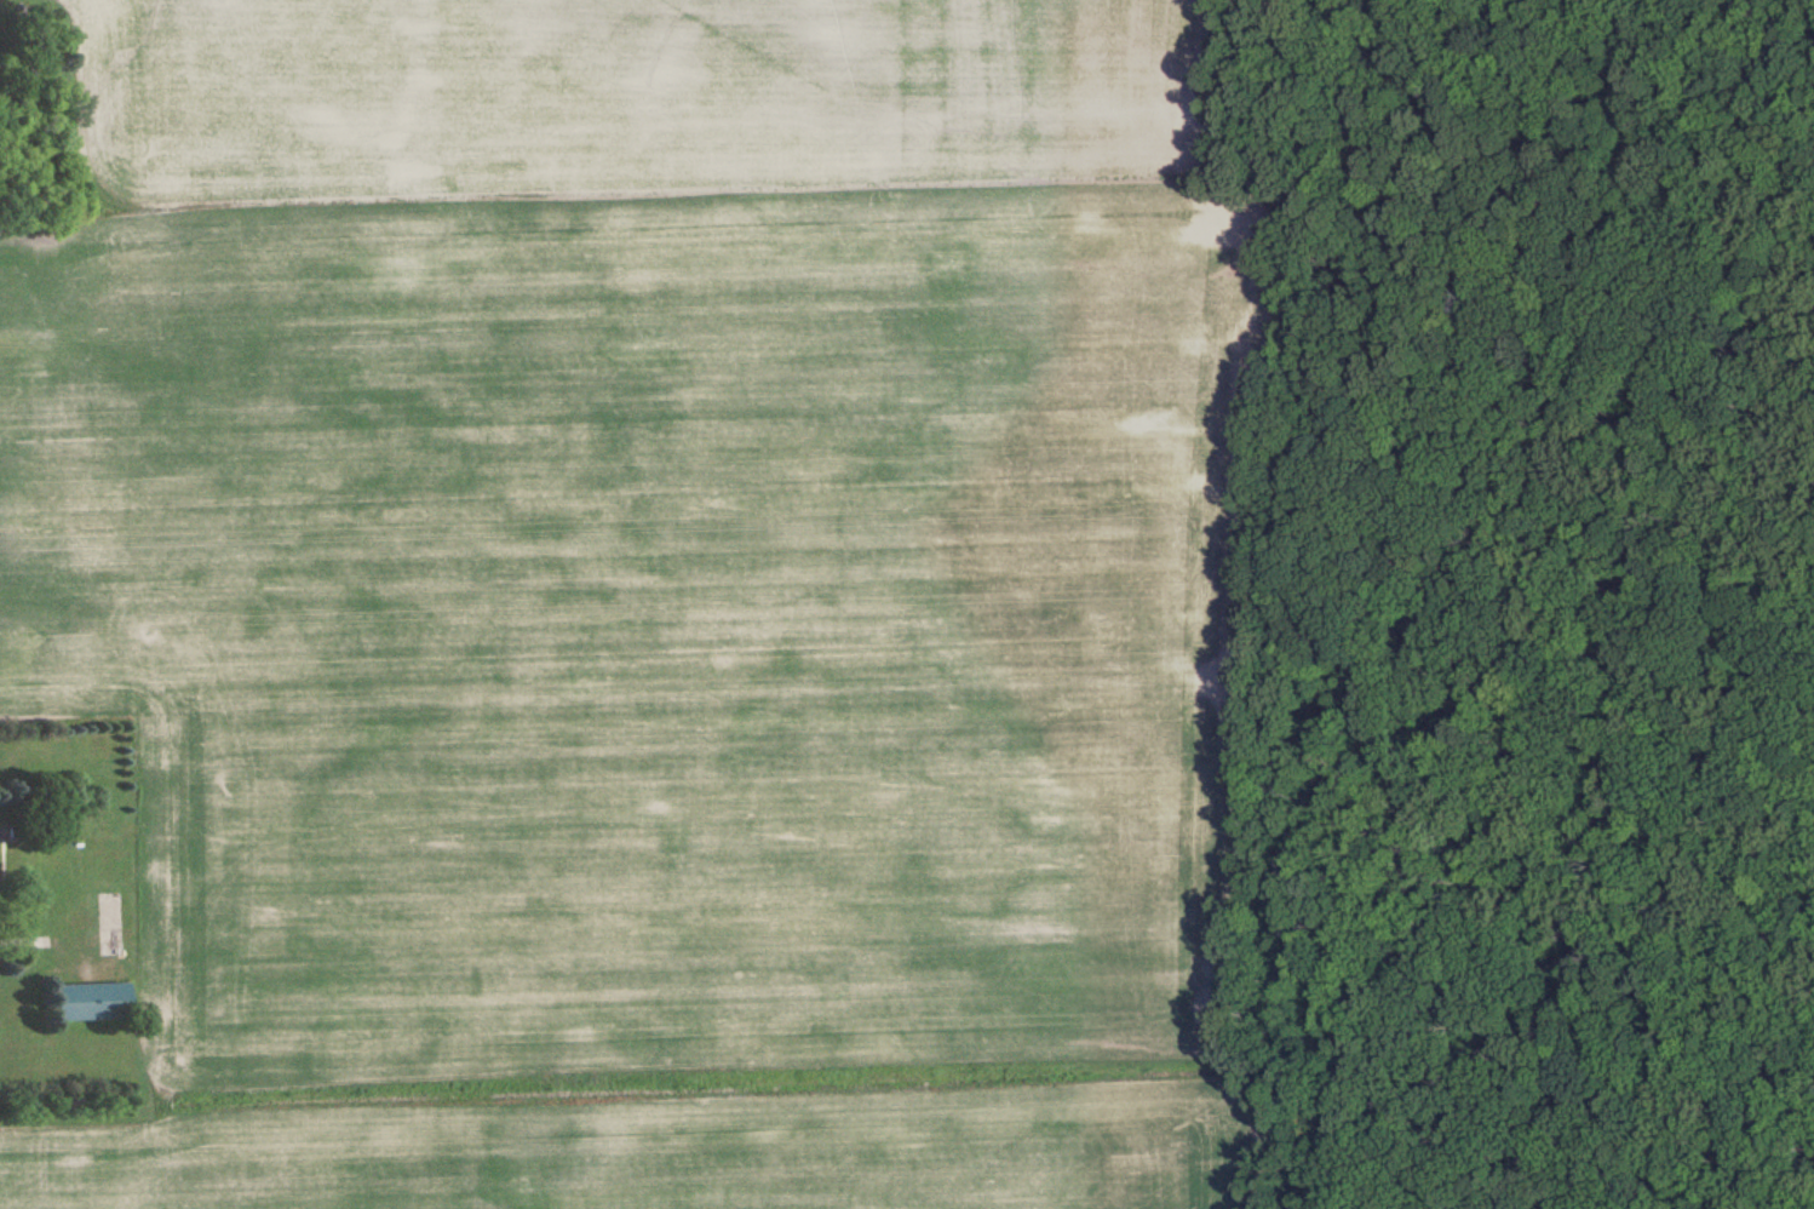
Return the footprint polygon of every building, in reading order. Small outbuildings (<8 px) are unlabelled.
[(133,1020),(133,983),(57,984),(57,1021),(133,1020)]
